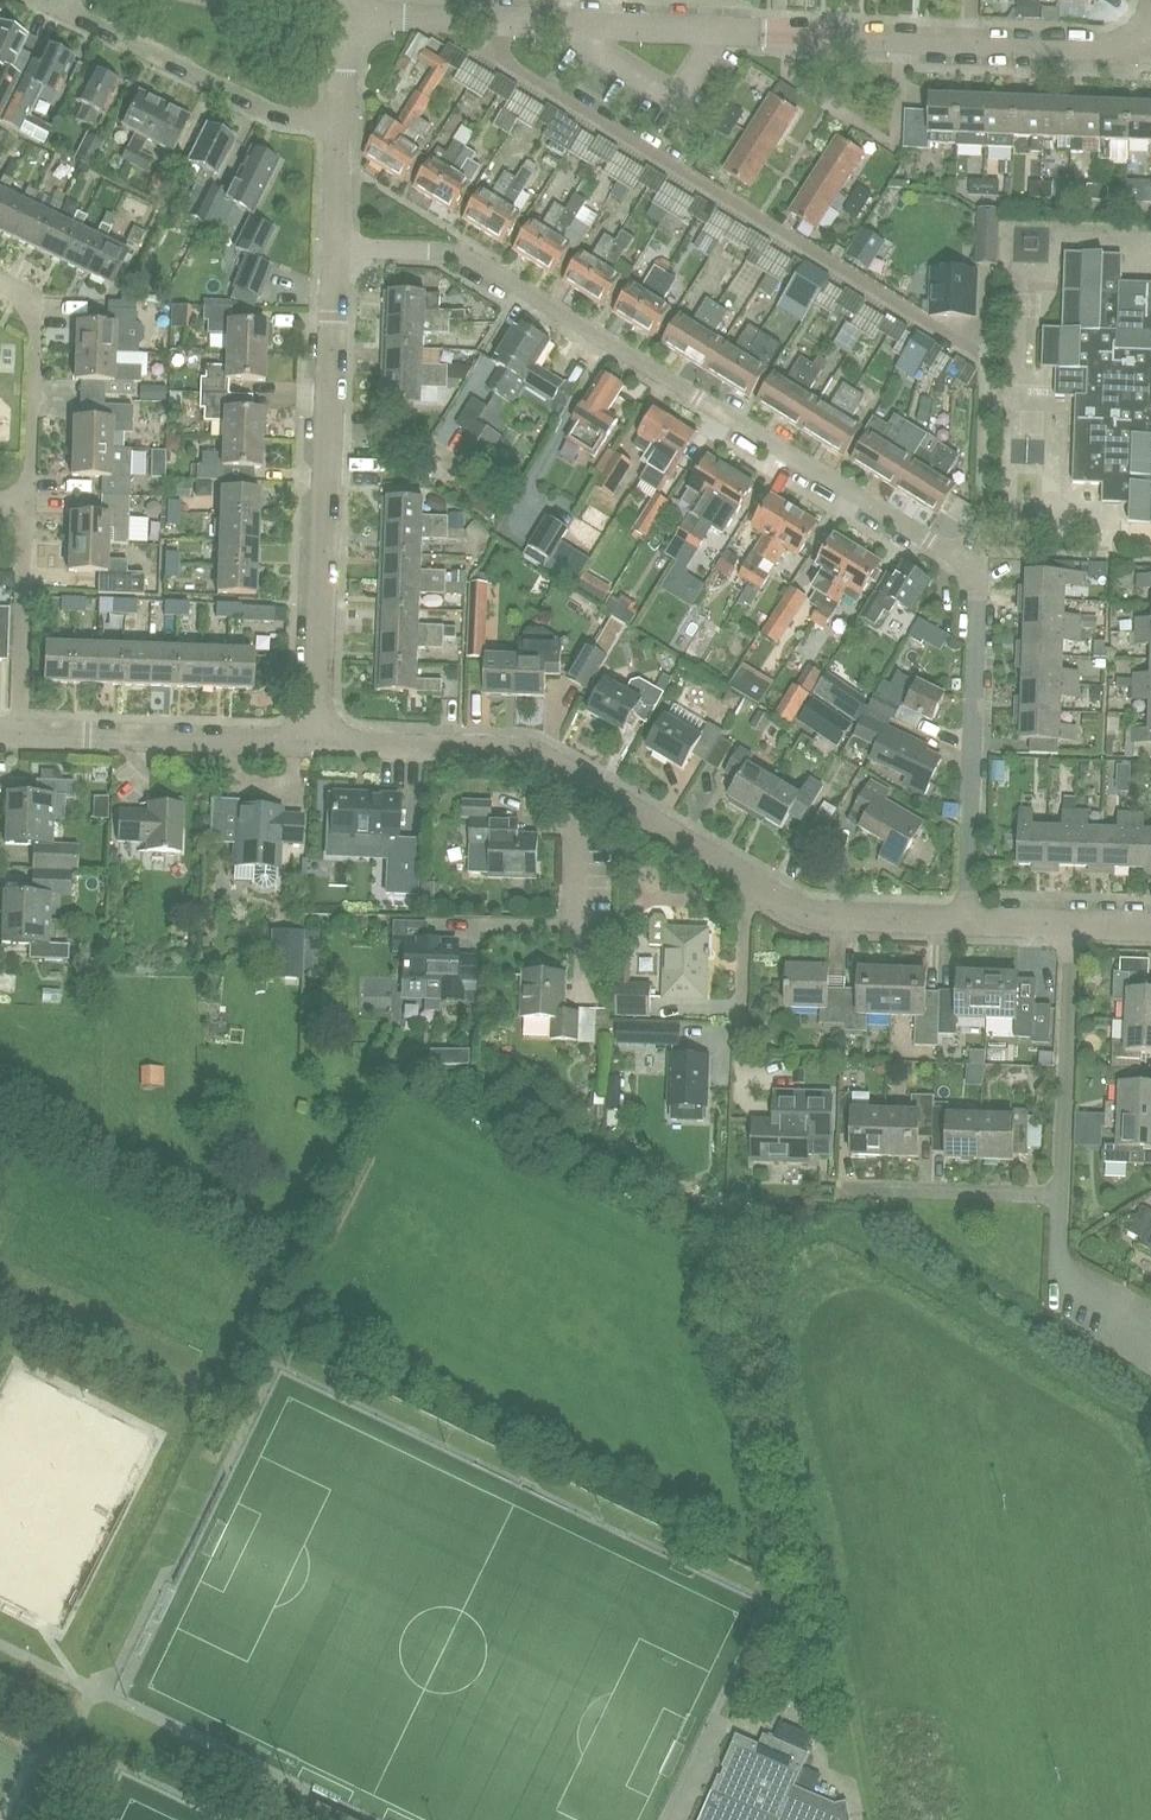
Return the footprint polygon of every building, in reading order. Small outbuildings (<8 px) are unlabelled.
[(982,13),(1008,14),(1009,0),(982,0),(982,13)] [(1034,20),(1036,20),(1036,11),(1015,10),(1015,20),(1034,20)] [(0,24),(0,120),(26,62),(16,57),(26,36),(0,24)] [(449,67),(459,50),(449,43),(439,59),(425,50),(419,60),(432,69),(429,75),(417,93),(397,125),(387,119),(367,152),(368,153),(369,159),(368,160),(384,169),(417,117),(420,119),(430,102),(430,101),(439,82),(449,67)] [(38,85),(56,94),(72,59),(60,53),(60,49),(52,44),(48,47),(45,46),(36,64),(27,60),(26,62),(0,120),(18,129),(38,85)] [(469,56),(459,50),(449,67),(459,72),(469,56)] [(596,66),(584,79),(598,91),(609,78),(596,66)] [(83,105),(75,120),(90,127),(97,113),(103,115),(119,82),(107,76),(107,73),(99,70),(97,71),(92,69),(76,102),(83,105)] [(499,74),(489,90),(499,96),(509,80),(499,74)] [(509,80),(499,96),(509,103),(504,112),(518,120),(533,96),(519,87),(509,80)] [(145,139),(163,104),(152,99),(152,96),(144,93),(143,94),(138,91),(121,126),(135,134),(128,146),(121,159),(126,161),(117,179),(126,184),(129,179),(136,166),(132,165),(139,152),(145,139)] [(957,144),(959,95),(947,94),(947,98),(930,97),(929,113),(905,112),(904,150),(928,151),(928,143),(945,144),(957,144)] [(968,146),(985,147),(987,99),(971,99),(971,95),(959,95),(957,144),(956,146),(968,146)] [(748,134),(774,150),(798,113),(772,96),(748,134)] [(987,99),(985,147),(1014,149),(1014,138),(1015,97),(1004,96),(1004,100),(987,99)] [(1014,138),(1031,138),(1031,152),(1043,152),(1044,139),(1043,139),(1044,102),(1027,101),(1028,97),(1015,97),(1014,138)] [(1043,139),(1044,139),(1071,140),(1073,99),(1061,99),(1061,102),(1044,102),(1043,139)] [(1099,141),(1101,104),(1084,103),(1084,100),(1073,99),(1071,140),(1070,153),(1082,154),(1083,140),(1099,141)] [(1101,104),(1099,141),(1100,141),(1099,160),(1128,161),(1128,142),(1129,102),(1118,101),(1117,105),(1101,104)] [(1141,106),(1141,102),(1129,102),(1128,142),(1150,143),(1150,106),(1141,106)] [(177,111),(163,104),(145,139),(147,140),(172,153),(190,118),(186,116),(185,113),(179,110),(177,111)] [(548,105),(538,122),(548,128),(558,111),(548,105)] [(558,134),(548,151),(563,161),(569,151),(584,127),(569,117),(558,111),(548,128),(558,134)] [(404,182),(422,153),(412,147),(419,136),(424,139),(432,126),(420,119),(417,117),(384,169),(404,182)] [(216,195),(219,190),(208,183),(214,175),(216,175),(233,140),(230,139),(229,133),(214,126),(210,128),(206,127),(189,160),(183,157),(175,173),(195,182),(201,186),(188,215),(204,222),(216,195)] [(584,127),(569,151),(594,167),(599,158),(609,142),(599,136),(584,127)] [(750,188),(774,150),(748,134),(724,171),(750,188)] [(85,135),(74,160),(91,168),(104,143),(85,135)] [(838,138),(814,176),(840,192),(864,154),(838,138)] [(414,188),(434,201),(467,148),(456,142),(449,154),(439,148),(414,188)] [(609,142),(599,158),(609,164),(606,169),(610,171),(608,175),(619,182),(634,158),(619,148),(609,142)] [(268,154),(263,155),(250,148),(233,183),(230,182),(222,199),(251,213),(277,162),(275,161),(275,157),(268,154)] [(467,148),(434,201),(454,213),(471,185),(462,179),(477,155),(467,148)] [(139,152),(132,165),(136,166),(147,172),(153,159),(139,152)] [(634,158),(619,182),(634,191),(639,182),(649,188),(659,172),(648,166),(634,158)] [(1011,161),(1000,161),(999,174),(1011,174),(1011,161)] [(173,169),(161,163),(150,184),(161,190),(173,169)] [(517,178),(484,230),(504,243),(522,214),(513,208),(528,185),(534,174),(524,167),(517,178)] [(484,230),(517,178),(506,171),(492,195),(482,189),(464,217),(484,230)] [(659,172),(649,188),(660,194),(669,178),(659,172)] [(13,181),(3,176),(0,181),(0,194),(1,192),(6,195),(13,181)] [(840,192),(814,176),(790,214),(816,230),(840,192)] [(967,197),(983,197),(984,182),(968,182),(967,197)] [(984,182),(983,197),(997,198),(998,183),(984,182)] [(1029,199),(1040,200),(1041,185),(1030,184),(1029,199)] [(851,198),(851,199),(865,208),(865,207),(873,194),(859,185),(851,198)] [(1041,185),(1040,200),(1050,200),(1051,185),(1041,185)] [(37,193),(26,187),(19,202),(6,195),(1,192),(0,194),(0,233),(9,237),(25,204),(30,206),(37,193)] [(1097,202),(1097,187),(1087,187),(1086,201),(1097,202)] [(1108,187),(1097,187),(1097,202),(1107,202),(1108,187)] [(684,188),(669,213),(682,221),(687,213),(697,219),(708,203),(698,197),(684,188)] [(1143,189),(1142,203),(1150,204),(1150,189),(1143,189)] [(149,207),(123,194),(117,208),(142,220),(149,207)] [(566,211),(533,263),(553,276),(571,247),(562,242),(587,202),(576,196),(566,211)] [(284,214),(302,213),(301,198),(283,199),(284,214)] [(55,218),(62,205),(51,199),(44,213),(30,206),(25,204),(9,237),(33,249),(50,216),(55,218)] [(857,220),(865,208),(851,199),(844,211),(857,220)] [(708,203),(697,219),(707,225),(702,233),(720,244),(736,220),(717,209),(708,203)] [(514,251),(533,263),(566,211),(556,205),(541,229),(531,223),(514,251)] [(998,266),(999,227),(1000,219),(1000,210),(978,209),(976,266),(998,266)] [(79,230),(86,216),(75,211),(69,225),(55,218),(50,216),(33,249),(58,261),(74,228),(79,230)] [(272,229),(249,218),(234,247),(257,259),(272,229)] [(103,242),(110,228),(100,224),(94,238),(79,230),(74,228),(58,261),(82,273),(99,240),(103,242)] [(129,235),(140,240),(143,233),(132,228),(129,235)] [(862,228),(845,256),(869,270),(886,243),(876,237),(862,228)] [(752,251),(761,236),(751,229),(741,244),(752,251)] [(622,231),(616,242),(616,243),(584,295),(604,307),(622,279),(612,273),(626,251),(627,252),(635,240),(622,231)] [(140,240),(129,235),(126,242),(137,247),(140,240)] [(616,243),(616,242),(606,236),(590,260),(582,254),(564,282),(584,295),(616,243)] [(772,243),(761,236),(752,251),(763,258),(772,243)] [(121,251),(103,242),(99,240),(82,273),(111,287),(115,278),(120,282),(136,249),(126,245),(121,251)] [(631,267),(648,269),(651,244),(634,242),(631,267)] [(771,297),(786,273),(796,279),(806,263),(796,257),(784,250),(759,289),(771,297)] [(1150,526),(1150,285),(1123,284),(1124,262),(1105,262),(1106,255),(1067,254),(1065,330),(1043,329),(1042,369),(1056,370),(1055,397),(1076,398),(1073,484),(1103,485),(1102,504),(1131,505),(1130,525),(1150,526)] [(272,266),(246,256),(234,287),(259,298),(272,266)] [(831,279),(806,263),(797,279),(777,308),(803,324),(831,279)] [(633,326),(666,274),(656,267),(641,291),(631,285),(613,313),(633,326)] [(970,318),(971,271),(936,270),(936,304),(923,303),(923,313),(929,317),(970,318)] [(677,281),(666,274),(633,326),(653,339),(671,310),(662,304),(677,281)] [(836,304),(847,311),(856,295),(846,289),(836,304)] [(386,293),(385,321),(450,324),(450,322),(466,321),(466,312),(451,312),(440,311),(440,296),(386,293)] [(856,295),(847,311),(856,317),(866,301),(856,295)] [(663,345),(685,358),(718,307),(707,300),(693,323),(681,316),(663,345)] [(188,307),(171,306),(170,330),(187,330),(188,307)] [(226,335),(225,350),(264,351),(264,345),(269,342),(270,326),(265,323),(229,321),(230,308),(202,307),(202,321),(207,322),(206,334),(226,335)] [(685,358),(706,372),(724,343),(714,337),(729,313),(718,307),(685,358)] [(75,324),(74,352),(113,353),(114,337),(121,338),(121,341),(126,346),(138,346),(144,340),(145,329),(139,323),(135,323),(135,312),(106,311),(106,325),(75,324)] [(879,331),(889,337),(899,321),(888,315),(879,331)] [(449,336),(450,324),(385,321),(384,349),(424,350),(424,335),(449,336)] [(899,321),(889,337),(899,343),(909,327),(899,321)] [(512,405),(525,383),(553,400),(542,418),(554,425),(579,389),(565,382),(564,384),(535,367),(550,343),(518,322),(493,362),(501,367),(488,388),(495,393),(480,417),(489,423),(503,399),(512,405)] [(724,343),(706,372),(728,385),(761,333),(750,327),(735,350),(724,343)] [(761,333),(728,385),(749,399),(767,370),(757,363),(771,340),(761,333)] [(924,364),(936,344),(919,334),(896,371),(914,381),(924,364)] [(936,344),(924,364),(933,369),(944,349),(936,344)] [(423,367),(424,350),(384,349),(382,376),(448,379),(448,377),(448,368),(423,367)] [(200,378),(199,393),(227,394),(228,379),(263,380),(264,351),(225,350),(225,366),(205,366),(205,378),(200,378)] [(113,353),(74,352),(73,381),(104,382),(103,397),(132,398),(133,382),(141,382),(142,366),(113,365),(113,353)] [(958,379),(968,364),(958,357),(948,372),(958,379)] [(757,404),(779,417),(812,366),(801,359),(787,382),(775,375),(757,404)] [(977,370),(968,364),(958,379),(967,385),(977,370)] [(779,417),(800,430),(818,402),(808,395),(822,372),(812,366),(779,417)] [(448,377),(448,379),(465,380),(473,369),(448,368),(448,377)] [(575,425),(566,439),(594,458),(606,440),(608,441),(619,420),(608,413),(623,388),(603,375),(584,406),(586,407),(575,425)] [(448,379),(382,376),(381,404),(422,406),(422,389),(447,390),(448,379)] [(818,402),(800,430),(822,444),(855,392),(844,385),(830,409),(818,402)] [(165,403),(166,389),(140,388),(139,402),(165,403)] [(171,392),(169,405),(181,405),(182,393),(171,392)] [(855,392),(822,444),(844,457),(861,429),(851,422),(866,399),(855,392)] [(227,394),(199,393),(198,409),(203,409),(203,421),(223,422),(222,437),(260,439),(262,411),(226,410),(227,394)] [(72,419),(71,447),(110,449),(110,433),(131,434),(132,407),(103,406),(102,420),(72,419)] [(660,450),(677,421),(657,409),(640,437),(640,438),(634,448),(647,455),(653,446),(660,450)] [(852,463),(874,476),(906,424),(895,417),(888,429),(873,419),(866,432),(870,434),(852,463)] [(698,434),(677,421),(660,450),(649,467),(669,480),(680,462),(681,463),(698,434)] [(478,470),(500,436),(478,422),(456,456),(478,470)] [(906,424),(874,476),(895,489),(913,461),(902,454),(917,431),(906,424)] [(522,462),(538,450),(527,435),(511,447),(522,462)] [(260,439),(222,437),(221,453),(202,453),(201,464),(196,464),(196,479),(223,480),(224,467),(259,468),(260,439)] [(924,468),(913,461),(895,489),(916,503),(949,451),(939,444),(924,468)] [(110,449),(71,447),(70,476),(100,477),(98,498),(127,499),(130,450),(110,449)] [(959,457),(949,451),(916,503),(938,516),(956,488),(945,481),(959,457)] [(609,491),(623,501),(645,468),(631,459),(609,491)] [(696,530),(731,473),(708,459),(690,490),(701,497),(676,538),(687,544),(696,530)] [(163,464),(152,464),(147,469),(147,480),(163,480),(163,464)] [(753,487),(731,473),(696,530),(707,537),(712,529),(722,537),(753,487)] [(505,498),(481,482),(466,504),(490,520),(505,498)] [(188,484),(169,483),(169,497),(188,498),(188,484)] [(208,483),(193,483),(192,498),(208,499),(208,483)] [(219,515),(258,516),(259,490),(220,489),(219,515)] [(656,522),(669,501),(656,493),(644,515),(656,522)] [(127,499),(98,498),(98,517),(68,516),(67,545),(105,546),(105,545),(126,546),(126,532),(127,499)] [(751,584),(795,513),(772,499),(753,530),(765,537),(740,577),(751,584)] [(384,500),(383,527),(447,530),(448,518),(423,517),(424,502),(384,500)] [(167,513),(180,514),(180,501),(167,501),(167,513)] [(179,526),(180,514),(167,513),(166,521),(166,525),(179,526)] [(817,527),(795,513),(751,584),(761,590),(770,577),(769,576),(774,567),(775,568),(786,550),(798,557),(817,527)] [(258,516),(219,515),(219,541),(257,542),(258,516)] [(558,547),(559,547),(569,530),(547,517),(522,558),(543,571),(548,563),(558,547)] [(447,530),(383,527),(382,554),(421,556),(422,540),(447,541),(447,540),(447,530)] [(447,530),(447,540),(465,540),(465,530),(447,530)] [(696,530),(687,544),(698,551),(707,537),(696,530)] [(809,603),(818,609),(819,610),(826,599),(828,600),(857,552),(836,538),(817,569),(829,576),(817,594),(815,592),(809,603)] [(218,567),(256,569),(257,542),(219,541),(218,567)] [(126,573),(126,561),(105,561),(105,546),(67,545),(67,571),(97,573),(97,587),(96,592),(143,594),(143,573),(126,573)] [(164,565),(177,566),(178,553),(165,552),(164,565)] [(862,596),(880,566),(857,552),(828,600),(826,599),(819,610),(818,609),(811,621),(824,629),(837,606),(839,607),(846,596),(858,603),(862,596)] [(382,554),(381,582),(445,584),(446,573),(420,572),(421,556),(382,554)] [(177,577),(177,566),(164,565),(164,576),(177,577)] [(895,610),(898,606),(911,614),(931,582),(904,565),(894,581),(887,576),(861,620),(876,629),(890,607),(895,610)] [(255,595),(256,569),(218,567),(217,593),(255,595)] [(14,589),(14,573),(1,573),(1,588),(14,589)] [(1020,600),(1065,602),(1065,586),(1082,587),(1082,575),(1028,573),(1028,588),(1021,588),(1020,600)] [(154,599),(171,599),(172,577),(154,577),(154,599)] [(1140,577),(1139,589),(1150,590),(1150,577),(1140,577)] [(381,582),(379,609),(419,611),(420,594),(445,595),(445,584),(381,582)] [(488,598),(488,584),(471,583),(469,645),(487,645),(488,598)] [(445,584),(445,595),(462,595),(462,584),(445,584)] [(596,584),(587,598),(601,607),(610,592),(596,584)] [(785,632),(807,598),(790,587),(768,621),(760,633),(777,644),(785,632)] [(603,608),(631,625),(638,614),(610,597),(603,608)] [(71,611),(72,599),(60,598),(59,611),(71,611)] [(84,599),(72,599),(71,611),(84,612),(84,599)] [(111,613),(124,613),(124,600),(112,600),(111,613)] [(124,600),(124,613),(136,614),(137,601),(124,600)] [(1064,617),(1065,602),(1020,600),(1020,613),(1027,613),(1026,628),(1080,630),(1080,629),(1097,629),(1097,616),(1080,616),(1080,618),(1064,617)] [(176,615),(176,602),(164,602),(163,615),(176,615)] [(188,603),(176,602),(176,615),(188,616),(188,603)] [(215,617),(228,617),(228,604),(215,604),(215,617)] [(228,604),(228,617),(239,618),(239,605),(228,604)] [(8,632),(9,609),(0,608),(0,632),(8,632)] [(252,608),(252,622),(272,622),(272,608),(252,608)] [(418,627),(419,611),(379,609),(378,636),(443,639),(443,637),(456,638),(456,628),(418,627)] [(601,633),(617,643),(627,627),(611,617),(601,633)] [(910,636),(922,643),(932,626),(920,618),(910,636)] [(1119,631),(1131,631),(1131,620),(1119,620),(1119,631)] [(1135,621),(1134,633),(1150,633),(1150,621),(1135,621)] [(1019,656),(1063,657),(1063,642),(1079,642),(1080,630),(1026,628),(1026,644),(1019,644),(1019,656)] [(518,659),(516,697),(545,698),(546,677),(560,677),(561,641),(544,630),(530,629),(521,644),(520,659),(518,659)] [(1134,633),(1129,633),(1129,644),(1137,644),(1137,645),(1150,645),(1150,633),(1134,633)] [(377,663),(417,665),(418,649),(443,650),(443,639),(378,636),(377,663)] [(68,683),(70,644),(44,643),(42,682),(68,683)] [(70,644),(68,683),(95,684),(96,645),(70,644)] [(122,646),(96,645),(95,684),(121,685),(122,646)] [(147,686),(148,647),(122,646),(121,685),(147,686)] [(174,648),(148,647),(147,686),(173,687),(174,648)] [(588,692),(608,659),(587,647),(567,680),(588,692)] [(200,649),(174,648),(173,687),(199,688),(200,649)] [(225,689),(227,650),(200,649),(199,688),(225,689)] [(253,651),(227,650),(225,689),(251,690),(253,651)] [(1062,673),(1063,657),(1019,656),(1018,668),(1024,668),(1024,684),(1078,686),(1079,673),(1062,673)] [(516,697),(518,659),(486,658),(485,696),(516,697)] [(1094,669),(1104,669),(1105,659),(1094,659),(1094,669)] [(416,681),(417,665),(377,663),(376,692),(441,694),(442,682),(416,681)] [(442,676),(447,680),(458,681),(458,667),(443,666),(442,676)] [(663,695),(668,685),(672,678),(664,674),(654,690),(648,687),(638,681),(631,683),(625,693),(605,682),(587,714),(624,734),(633,718),(646,726),(663,695)] [(794,684),(775,714),(791,725),(809,697),(807,696),(816,682),(804,674),(797,686),(794,684)] [(933,724),(945,697),(899,676),(893,689),(886,702),(875,697),(870,708),(869,710),(891,720),(894,721),(900,709),(933,724)] [(1150,689),(1150,676),(1136,676),(1135,688),(1150,689)] [(859,721),(866,706),(869,700),(844,684),(831,704),(844,711),(859,721)] [(1078,698),(1078,686),(1024,684),(1023,699),(1017,699),(1016,711),(1061,713),(1062,697),(1078,698)] [(1101,701),(1102,687),(1091,687),(1091,701),(1101,701)] [(1135,688),(1135,700),(1150,701),(1150,689),(1135,688)] [(724,704),(733,709),(740,698),(727,690),(722,698),(724,704)] [(869,710),(870,708),(866,706),(859,721),(858,723),(862,724),(855,738),(877,748),(872,761),(908,777),(904,786),(925,795),(941,761),(918,750),(920,746),(886,730),(891,720),(869,710)] [(758,711),(749,727),(754,730),(757,724),(762,728),(769,718),(758,711)] [(1061,728),(1061,713),(1016,711),(1016,724),(1022,725),(1022,740),(1030,740),(1029,753),(1058,754),(1059,741),(1077,742),(1077,729),(1061,728)] [(1082,727),(1098,727),(1099,715),(1083,715),(1082,727)] [(721,737),(723,734),(724,732),(709,723),(699,739),(666,719),(647,750),(682,771),(692,755),(706,763),(721,737)] [(1150,732),(1134,731),(1134,744),(1150,745),(1150,726),(1150,732)] [(721,737),(706,763),(718,771),(734,745),(721,737)] [(755,814),(774,782),(749,766),(753,759),(740,751),(726,775),(738,783),(729,799),(730,799),(729,802),(729,805),(742,812),(745,811),(746,809),(755,814)] [(1001,757),(989,757),(989,771),(1001,772),(1001,757)] [(1039,759),(1039,776),(1049,776),(1049,759),(1039,759)] [(1089,771),(1089,763),(1080,763),(1079,771),(1089,771)] [(1115,779),(1130,779),(1130,764),(1116,764),(1115,779)] [(64,820),(64,796),(73,796),(74,781),(35,779),(34,794),(6,792),(5,818),(52,820),(64,820)] [(801,797),(774,782),(755,814),(782,830),(791,814),(804,822),(823,788),(811,781),(801,797)] [(923,825),(884,802),(889,794),(870,783),(853,813),(866,820),(860,830),(888,846),(881,858),(898,867),(913,842),(923,825)] [(397,839),(400,796),(333,793),(330,852),(354,853),(354,843),(380,845),(381,838),(397,839)] [(1048,829),(1047,872),(1059,873),(1059,867),(1074,867),(1076,813),(1076,798),(1064,797),(1064,813),(1063,830),(1048,829)] [(943,815),(957,815),(958,800),(943,800),(943,815)] [(181,853),(184,804),(149,802),(148,811),(119,809),(118,841),(147,843),(146,851),(181,853)] [(537,877),(538,840),(499,839),(500,822),(491,822),(492,804),(463,803),(461,829),(470,829),(469,875),(537,877)] [(233,866),(252,867),(252,875),(252,879),(254,883),(257,886),(261,888),(267,888),(272,886),(274,884),(275,882),(277,868),(278,869),(279,842),(301,843),(302,816),(281,815),(281,809),(237,806),(233,866)] [(805,834),(817,842),(832,817),(820,810),(805,834)] [(1034,872),(1047,872),(1048,829),(1033,829),(1033,812),(1020,812),(1019,866),(1035,867),(1034,872)] [(1090,874),(1102,874),(1103,831),(1088,831),(1088,814),(1076,813),(1074,867),(1090,868),(1090,874)] [(1130,870),(1132,815),(1119,814),(1119,832),(1103,831),(1102,874),(1114,874),(1114,869),(1130,870)] [(1144,832),(1144,815),(1132,815),(1130,870),(1145,870),(1145,876),(1150,876),(1150,832),(1144,832)] [(51,846),(52,820),(5,818),(4,843),(39,845),(39,859),(39,870),(70,871),(78,871),(78,870),(79,847),(71,846),(51,846)] [(952,827),(941,821),(934,832),(946,839),(952,827)] [(78,845),(78,828),(63,827),(63,844),(78,845)] [(3,892),(2,917),(49,919),(49,895),(70,895),(70,871),(39,870),(38,894),(3,892)] [(708,931),(668,930),(668,920),(663,915),(655,915),(650,920),(649,946),(666,946),(664,999),(705,1000),(708,931)] [(49,919),(2,917),(1,943),(37,944),(36,958),(68,960),(68,945),(48,944),(49,919)] [(392,950),(405,950),(404,980),(441,981),(440,1000),(461,1000),(461,991),(474,991),(476,957),(456,957),(457,942),(426,941),(427,923),(392,922),(392,950)] [(301,976),(303,936),(276,935),(275,975),(301,976)] [(651,984),(630,984),(631,959),(618,959),(616,997),(615,1011),(615,1015),(637,1017),(637,1020),(649,1021),(649,1016),(650,1016),(651,984)] [(1127,1022),(1150,1023),(1150,991),(1144,990),(1145,974),(1150,974),(1150,960),(1120,959),(1119,973),(1116,973),(1115,1001),(1128,1002),(1127,1022)] [(844,1025),(844,999),(845,991),(827,991),(828,969),(789,968),(787,1008),(820,1009),(820,1024),(844,1025)] [(844,999),(844,1025),(843,1032),(867,1032),(867,1015),(892,1016),(893,971),(860,970),(859,999),(844,999)] [(893,971),(892,1016),(916,1017),(916,1034),(915,1046),(937,1047),(939,1034),(940,1002),(925,1001),(926,972),(893,971)] [(609,1036),(610,1025),(610,1011),(579,1009),(579,1012),(562,1011),(563,973),(526,972),(524,1018),(551,1019),(550,1040),(579,1041),(578,1043),(609,1044),(609,1036)] [(958,1018),(987,1019),(988,974),(958,973),(958,999),(940,998),(940,1002),(939,1034),(957,1035),(958,1018)] [(1018,975),(988,974),(987,1019),(1015,1020),(1015,1037),(1032,1038),(1032,1042),(1050,1043),(1051,1005),(1036,1004),(1036,1001),(1017,1001),(1018,975)] [(1112,1069),(1141,1070),(1142,1052),(1150,1053),(1150,1023),(1127,1022),(1126,1042),(1113,1041),(1112,1069)] [(610,1025),(609,1036),(643,1037),(643,1044),(678,1046),(679,1029),(610,1025)] [(827,1038),(826,1057),(843,1058),(844,1039),(827,1038)] [(468,1066),(468,1051),(445,1051),(444,1065),(468,1066)] [(706,1108),(708,1058),(671,1057),(669,1107),(706,1108)] [(141,1066),(141,1086),(163,1086),(163,1066),(141,1066)] [(1105,1116),(1150,1118),(1150,1086),(1147,1086),(1148,1070),(1141,1070),(1112,1069),(1108,1068),(1107,1088),(1121,1089),(1120,1106),(1106,1105),(1105,1116)] [(607,1078),(606,1111),(618,1112),(619,1079),(607,1078)] [(831,1092),(796,1091),(795,1102),(795,1121),(754,1120),(753,1162),(808,1164),(808,1155),(830,1156),(831,1092)] [(885,1157),(887,1112),(870,1112),(870,1095),(861,1094),(839,1094),(838,1126),(852,1126),(851,1156),(885,1157)] [(593,1106),(603,1107),(604,1095),(593,1095),(593,1106)] [(887,1112),(885,1157),(917,1157),(918,1128),(933,1129),(933,1108),(934,1096),(913,1095),(912,1113),(887,1112)] [(947,1159),(979,1159),(981,1116),(948,1116),(948,1109),(933,1108),(933,1129),(932,1144),(947,1145),(947,1159)] [(1014,1117),(981,1116),(979,1159),(1012,1160),(1013,1147),(1028,1147),(1029,1111),(1014,1111),(1014,1117)] [(1079,1128),(1101,1129),(1102,1116),(1079,1115),(1079,1128)] [(1105,1116),(1105,1129),(1119,1130),(1118,1147),(1104,1146),(1103,1164),(1143,1165),(1144,1148),(1150,1148),(1150,1118),(1105,1116)] [(1143,1208),(1131,1231),(1143,1237),(1139,1245),(1150,1251),(1150,1212),(1143,1208)] [(847,1801),(836,1804),(795,1786),(809,1754),(805,1752),(812,1736),(781,1722),(774,1738),(764,1734),(759,1744),(736,1734),(722,1767),(725,1768),(721,1776),(719,1775),(699,1819),(851,1819),(847,1801)] [(317,1810),(312,1819),(339,1819),(317,1810)]
